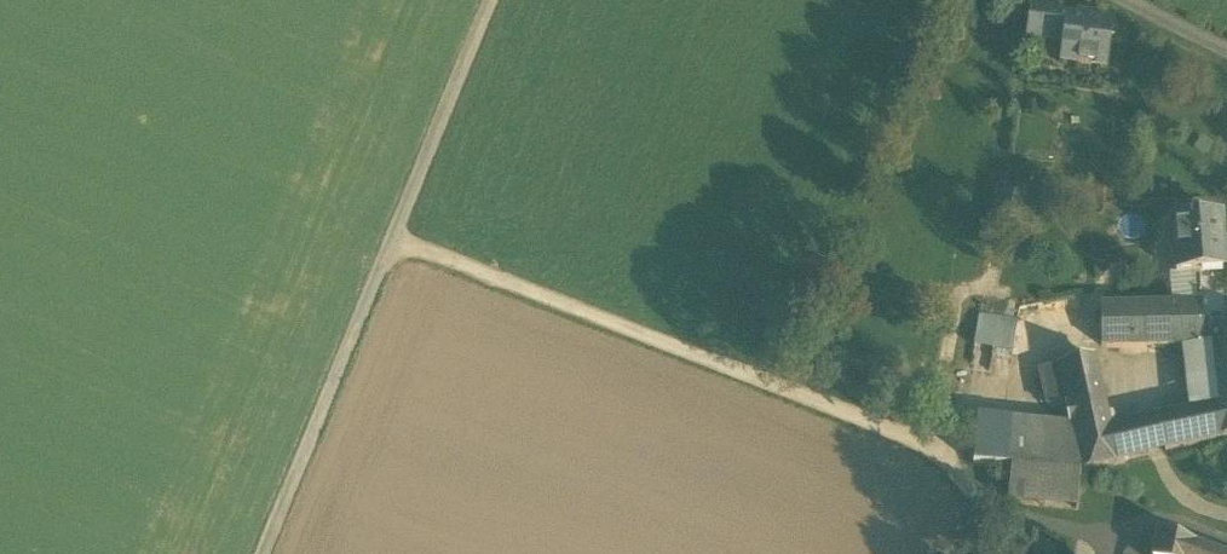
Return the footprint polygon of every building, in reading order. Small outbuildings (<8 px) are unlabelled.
[(1026,41),(1062,46),(1066,21),(1056,20),(1057,15),(1030,11),(1026,41)] [(1059,66),(1105,72),(1111,27),(1094,25),(1095,20),(1077,17),(1076,22),(1066,21),(1062,46),(1059,66)] [(1026,214),(1043,217),(1045,205),(1029,201),(1026,214)] [(1171,223),(1175,276),(1196,274),(1222,273),(1220,219),(1171,223)] [(1200,304),(1201,327),(1208,327),(1208,325),(1226,324),(1226,318),(1222,273),(1196,274),(1200,304)] [(1196,274),(1175,276),(1169,276),(1170,305),(1200,304),(1196,274)] [(1106,349),(1180,347),(1204,345),(1201,327),(1200,304),(1170,305),(1100,307),(1101,348),(1106,349)] [(1018,324),(978,317),(973,349),(1012,355),(1018,324)] [(1208,325),(1208,327),(1218,405),(1222,440),(1226,439),(1226,324),(1208,325)] [(1180,347),(1187,412),(1218,405),(1208,327),(1201,327),(1204,345),(1180,347)] [(1065,405),(1066,409),(1102,399),(1093,359),(1040,372),(1049,409),(1065,405)] [(1107,421),(1102,399),(1066,409),(1070,426),(1070,429),(1107,421)] [(1187,412),(1158,418),(1165,453),(1222,440),(1218,405),(1187,412)] [(1158,418),(1141,422),(1149,457),(1165,453),(1158,418)] [(1081,475),(1081,473),(1079,472),(1070,429),(977,421),(973,466),(1011,469),(1081,475)] [(1107,421),(1070,429),(1079,472),(1081,473),(1149,457),(1141,422),(1109,429),(1107,421)] [(1077,511),(1081,475),(1011,469),(1008,505),(1077,511)] [(1158,533),(1153,553),(1213,553),(1158,533)]
